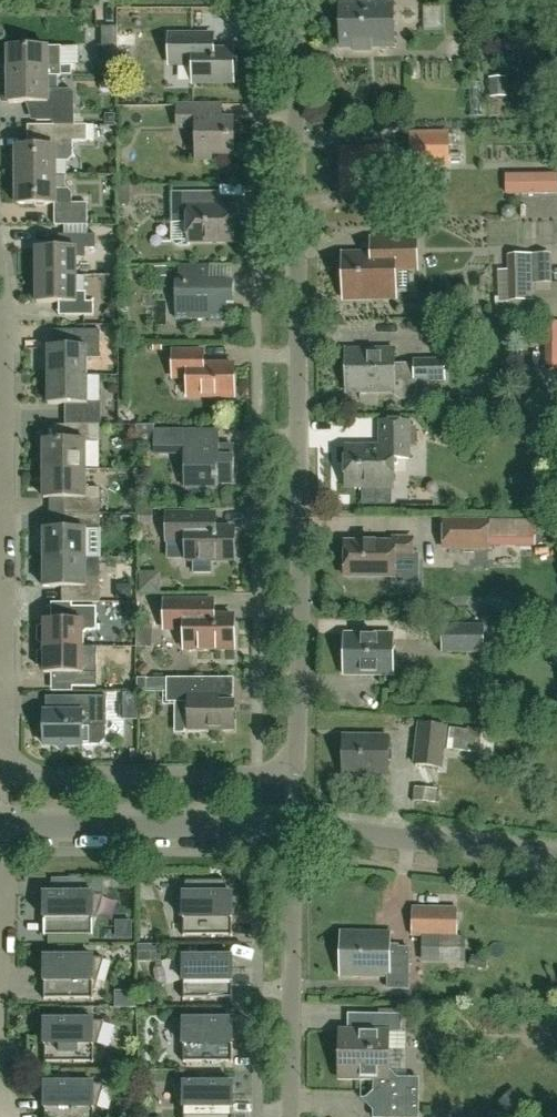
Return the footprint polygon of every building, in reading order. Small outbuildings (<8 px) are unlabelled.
[(373,52),(373,46),(394,46),(394,2),(340,3),(341,47),(353,47),(354,52),(366,52),(373,52)] [(447,23),(447,7),(431,7),(430,23),(447,23)] [(118,74),(118,26),(102,26),(102,75),(118,74)] [(195,83),(234,83),(234,51),(214,51),(214,35),(171,35),(171,64),(195,64),(195,83)] [(9,75),(49,75),(62,75),(62,63),(49,63),(48,45),(9,45),(9,75)] [(9,75),(5,75),(5,100),(9,100),(9,102),(38,102),(38,120),(52,120),(55,124),(75,124),(75,91),(72,88),(49,88),(49,75),(9,75)] [(222,106),(205,106),(179,106),(179,128),(198,128),(198,160),(212,160),(212,155),(234,154),(234,120),(222,120),(222,106)] [(88,124),(75,124),(55,124),(55,146),(17,146),(17,175),(56,175),(56,160),(69,160),(74,156),(73,140),(88,140),(88,124)] [(411,131),(411,167),(451,166),(450,130),(411,131)] [(397,186),(397,182),(397,172),(389,172),(388,148),(342,150),(343,193),(389,192),(389,186),(397,186)] [(507,174),(508,193),(556,193),(556,173),(507,174)] [(121,174),(121,185),(136,185),(136,174),(121,174)] [(56,175),(17,175),(17,203),(56,203),(56,225),(88,225),(87,202),(72,202),(72,192),(68,188),(56,188),(56,175)] [(135,198),(136,185),(121,185),(120,205),(128,205),(128,198),(135,198)] [(227,185),(225,195),(246,198),(247,188),(227,185)] [(172,192),(172,223),(172,241),(177,246),(190,246),(190,241),(234,241),(234,208),(203,208),(203,192),(172,192)] [(517,246),(516,222),(496,222),(496,246),(517,246)] [(37,247),(37,275),(77,275),(77,257),(86,257),(87,248),(96,248),(96,234),(65,234),(65,247),(37,247)] [(395,271),(417,271),(417,238),(383,239),(383,254),(344,255),(345,298),(396,297),(395,271)] [(551,255),(536,255),(509,256),(510,303),(537,302),(536,285),(552,285),(551,255)] [(210,265),(179,265),(180,283),(176,283),(176,319),(209,318),(209,322),(228,322),(228,304),(234,303),(234,283),(211,283),(210,265)] [(77,275),(37,275),(37,301),(65,301),(65,315),(94,316),(94,302),(86,302),(86,292),(77,292),(77,275)] [(49,345),(48,376),(87,376),(88,357),(102,358),(102,330),(87,330),(87,346),(49,345)] [(414,384),(416,383),(415,364),(409,364),(409,366),(395,367),(395,348),(346,349),(346,392),(393,391),(398,396),(411,396),(414,392),(414,384)] [(189,397),(234,397),(234,365),(203,365),(203,351),(174,351),(174,378),(189,378),(189,397)] [(446,383),(445,360),(415,361),(415,364),(416,383),(446,383)] [(87,404),(87,403),(87,376),(48,376),(48,404),(65,404),(87,404)] [(101,403),(92,403),(92,404),(92,425),(99,425),(101,425),(101,403)] [(393,458),(394,458),(410,459),(410,422),(381,422),(380,447),(347,447),(346,487),(393,487),(393,458)] [(44,469),(85,469),(85,441),(99,441),(99,425),(92,425),(70,425),(70,441),(44,441),(44,469)] [(154,425),(137,425),(137,445),(154,445),(154,453),(184,453),(184,487),(217,487),(217,483),(234,483),(234,447),(219,447),(219,432),(154,432),(154,425)] [(70,514),(99,514),(99,488),(85,488),(85,469),(44,469),(44,498),(70,498),(70,514)] [(70,529),(62,529),(44,529),(44,558),(86,558),(86,530),(99,530),(99,514),(70,514),(70,529)] [(211,573),(211,559),(234,559),(234,528),(216,528),(216,514),(195,514),(167,514),(167,540),(187,540),(187,559),(194,559),(194,573),(211,573)] [(488,548),(488,522),(444,521),(444,548),(488,548)] [(413,556),(413,539),(394,539),(394,543),(345,543),(345,576),(395,576),(395,556),(413,556)] [(70,602),(100,602),(100,577),(86,577),(86,558),(44,558),(44,587),(70,587),(70,602)] [(161,593),(161,576),(145,576),(145,593),(161,593)] [(185,648),(234,648),(234,616),(214,616),(214,600),(165,600),(165,629),(185,629),(185,648)] [(44,643),(44,647),(83,647),(83,634),(87,630),(97,630),(97,607),(72,607),(72,621),(44,621),(44,627),(41,627),(38,630),(38,639),(41,643),(44,643)] [(144,619),(143,646),(156,646),(157,620),(144,619)] [(443,629),(443,656),(487,657),(487,629),(443,629)] [(393,675),(394,634),(345,633),(344,675),(393,675)] [(96,663),(83,663),(83,647),(44,647),(44,651),(41,651),(38,654),(38,663),(41,667),(44,667),(44,673),(72,673),(72,687),(97,687),(96,663)] [(147,678),(137,678),(137,691),(137,692),(147,692),(147,678)] [(188,703),(188,730),(234,730),(234,701),(213,701),(213,678),(166,678),(166,703),(188,703)] [(137,720),(137,692),(123,692),(123,719),(137,720)] [(44,712),(44,728),(43,729),(41,729),(40,730),(39,731),(38,732),(38,734),(38,735),(38,737),(38,738),(39,739),(40,740),(41,741),(43,742),(44,742),(44,745),(57,745),(63,750),(68,745),(99,745),(107,738),(107,696),(73,696),(73,712),(44,712)] [(420,724),(414,778),(440,781),(443,749),(447,749),(479,753),(479,756),(494,758),(497,731),(483,730),(483,728),(468,727),(468,730),(420,724)] [(388,736),(344,736),(344,774),(388,775),(388,736)] [(231,894),(225,894),(225,880),(186,881),(186,882),(183,893),(183,894),(174,894),(174,895),(181,917),(183,917),(183,936),(185,936),(185,935),(231,935),(231,936),(232,936),(232,893),(231,892),(231,894)] [(90,944),(90,935),(92,935),(92,936),(93,936),(93,917),(96,917),(103,895),(103,894),(93,894),(93,892),(92,893),(92,894),(72,894),(51,894),(46,894),(46,893),(44,893),(44,912),(44,936),(46,936),(46,935),(48,935),(48,944),(49,944),(90,944)] [(442,936),(457,936),(458,909),(413,908),(412,935),(424,935),(423,953),(442,953),(442,936)] [(390,932),(341,931),(341,976),(388,977),(388,988),(408,989),(409,948),(390,948),(390,932)] [(59,946),(59,957),(76,957),(76,945),(59,946)] [(231,999),(232,999),(232,974),(232,956),(231,956),(231,957),(225,957),(225,948),(204,948),(201,957),(185,957),(185,955),(184,955),(184,957),(174,957),(174,958),(181,980),(183,980),(183,999),(185,999),(185,997),(231,998),(231,999)] [(93,980),(96,980),(102,959),(103,959),(103,957),(93,957),(93,956),(92,956),(92,957),(76,957),(59,957),(46,957),(46,956),(44,956),(44,999),(46,999),(46,998),(92,998),(92,999),(93,999),(93,980)] [(420,1086),(413,1078),(398,1078),(389,1069),(390,1032),(403,1032),(403,1014),(372,1014),(372,1032),(348,1031),(340,1039),(340,1071),(347,1078),(374,1079),(374,1092),(367,1098),(373,1105),(373,1112),(378,1116),(391,1116),(395,1113),(399,1116),(419,1116),(420,1086)] [(93,1043),(96,1043),(103,1022),(103,1020),(93,1020),(93,1019),(92,1019),(92,1020),(46,1021),(46,1019),(44,1019),(45,1063),(46,1063),(46,1061),(92,1061),(92,1062),(94,1062),(93,1043)] [(174,1022),(181,1044),(184,1044),(184,1062),(185,1062),(185,1061),(231,1061),(231,1062),(232,1062),(232,1019),(231,1019),(231,1020),(185,1020),(185,1019),(183,1019),(183,1020),(174,1020),(174,1022)] [(96,1107),(102,1085),(103,1085),(103,1083),(93,1084),(93,1082),(92,1082),(92,1084),(72,1084),(69,1074),(51,1075),(51,1084),(46,1084),(46,1082),(45,1082),(45,1116),(94,1116),(94,1107),(96,1107)] [(205,1083),(185,1083),(185,1082),(184,1082),(184,1083),(174,1083),(174,1085),(175,1085),(181,1107),(184,1107),(184,1116),(233,1116),(233,1082),(231,1082),(231,1083),(226,1083),(226,1074),(208,1074),(205,1083)] [(259,1108),(238,1110),(238,1116),(259,1116),(259,1108)]
